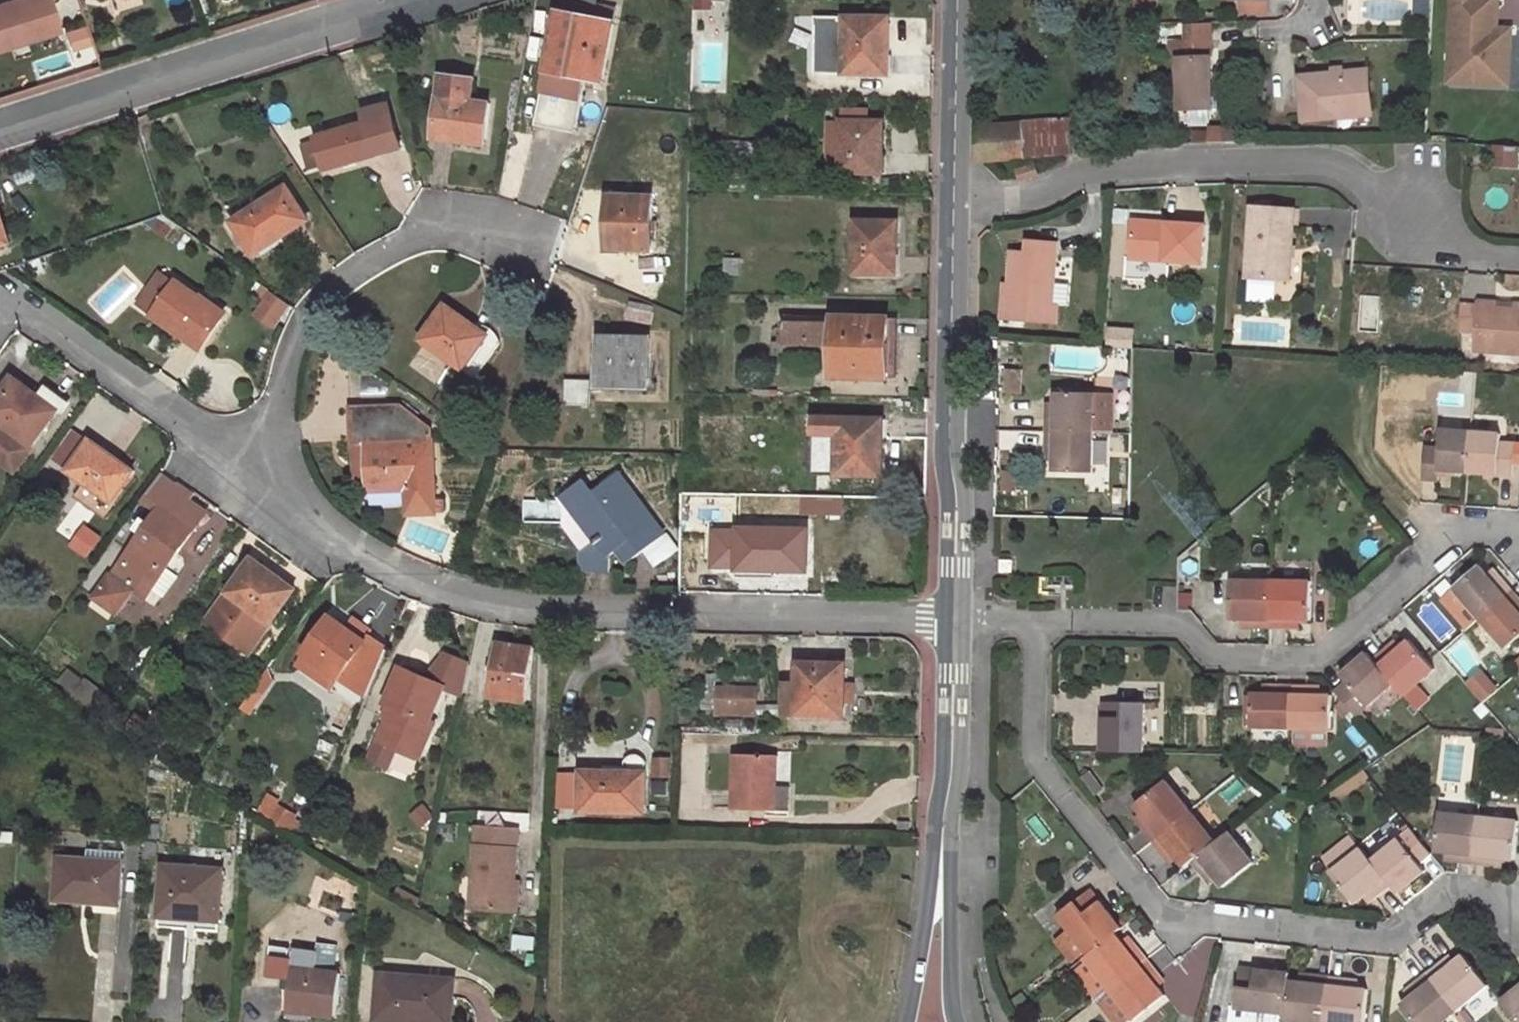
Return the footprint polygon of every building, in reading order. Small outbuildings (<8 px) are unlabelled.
[(48,0),(17,0),(18,1),(0,7),(0,48),(58,29),(48,0)] [(561,13),(595,18),(597,6),(598,0),(564,0),(561,13)] [(1450,64),(1456,71),(1488,72),(1487,83),(1509,84),(1511,28),(1497,27),(1498,0),(1452,0),(1450,64)] [(537,123),(575,130),(584,80),(601,83),(615,10),(597,6),(595,18),(561,13),(558,12),(537,123)] [(888,17),(844,16),(843,73),(888,73),(888,17)] [(1181,110),(1212,109),(1211,44),(1171,45),(1171,55),(1180,55),(1181,110)] [(1487,83),(1488,72),(1456,71),(1450,64),(1449,82),(1487,83)] [(832,74),(803,73),(803,86),(831,87),(832,74)] [(441,75),(433,139),(484,146),(489,103),(471,101),(474,79),(441,75)] [(1334,116),(1373,112),(1369,76),(1301,83),(1305,127),(1335,124),(1334,116)] [(338,137),(317,143),(323,164),(325,170),(399,147),(386,104),(362,112),(365,123),(337,131),(338,137)] [(882,172),(882,121),(862,121),(863,111),(853,111),(853,120),(841,120),(841,123),(841,169),(841,172),(882,172)] [(1373,112),(1334,116),(1335,124),(1374,120),(1373,112)] [(1102,115),(983,124),(982,162),(1106,151),(1102,115)] [(827,122),(826,168),(841,169),(841,123),(827,122)] [(317,142),(317,143),(338,137),(337,131),(316,137),(317,142)] [(317,142),(303,146),(309,169),(323,164),(317,143),(317,142)] [(1513,169),(1515,150),(1494,149),(1492,168),(1513,169)] [(1035,166),(1019,171),(1022,180),(1038,175),(1035,166)] [(307,220),(286,188),(232,222),(250,249),(281,230),(285,235),(307,220)] [(650,249),(651,197),(607,196),(606,230),(611,230),(611,248),(650,249)] [(1249,209),(1244,278),(1287,282),(1292,212),(1249,209)] [(9,243),(0,217),(0,246),(9,243)] [(896,272),(896,221),(855,220),(854,271),(896,272)] [(1128,257),(1199,263),(1201,226),(1166,222),(1165,229),(1130,226),(1128,257)] [(254,255),(285,235),(281,230),(250,249),(254,255)] [(1010,253),(1004,318),(1053,323),(1055,306),(1049,305),(1054,244),(1026,242),(1025,254),(1010,253)] [(1124,275),(1156,275),(1156,261),(1124,260),(1124,275)] [(223,315),(175,282),(154,313),(201,346),(223,315)] [(1518,354),(1518,309),(1492,306),(1492,303),(1475,301),(1474,306),(1458,305),(1456,335),(1472,336),(1471,351),(1518,354)] [(499,343),(444,305),(421,338),(463,368),(464,367),(476,376),(499,343)] [(888,319),(888,317),(785,316),(784,342),(831,344),(831,355),(830,376),(887,377),(887,375),(888,319)] [(897,375),(897,319),(888,319),(887,375),(897,375)] [(1130,345),(1131,327),(1107,326),(1106,344),(1130,345)] [(648,337),(600,336),(600,388),(656,388),(657,380),(648,380),(648,337)] [(784,354),(831,355),(831,344),(784,342),(784,354)] [(1022,370),(1007,369),(1007,392),(1022,393),(1022,370)] [(12,376),(0,393),(0,458),(15,468),(64,400),(48,389),(41,398),(12,376)] [(589,404),(589,379),(565,378),(565,405),(589,404)] [(1113,391),(1095,390),(1057,389),(1056,397),(1056,407),(1048,407),(1047,428),(1094,429),(1112,430),(1113,391)] [(1056,397),(1048,397),(1048,407),(1056,407),(1056,397)] [(401,405),(349,407),(351,444),(353,444),(365,444),(368,484),(368,491),(405,491),(408,522),(417,522),(416,514),(435,513),(430,429),(401,405)] [(882,475),(883,418),(812,416),(812,474),(882,475)] [(1054,468),(1093,469),(1094,429),(1047,428),(1047,447),(1054,447),(1054,459),(1054,468)] [(1433,443),(1420,442),(1417,480),(1431,481),(1432,471),(1461,472),(1464,431),(1434,429),(1433,443)] [(1461,472),(1505,474),(1505,466),(1507,442),(1494,441),(1495,433),(1464,431),(1461,472)] [(123,486),(133,471),(90,441),(68,471),(86,484),(77,498),(102,516),(123,486)] [(1516,443),(1507,442),(1505,466),(1514,466),(1516,443)] [(355,485),(368,484),(365,444),(353,444),(355,485)] [(616,473),(612,477),(638,510),(642,507),(616,473)] [(581,571),(608,571),(609,555),(617,550),(623,545),(632,558),(659,538),(649,525),(653,522),(642,507),(638,510),(612,477),(592,492),(582,479),(568,491),(601,534),(592,542),(581,550),(581,571)] [(111,575),(109,574),(94,596),(116,612),(131,591),(126,587),(135,574),(152,586),(205,511),(187,498),(190,493),(175,482),(111,575)] [(107,519),(128,489),(123,486),(102,516),(107,519)] [(559,498),(592,542),(601,534),(568,491),(559,498)] [(739,519),(739,531),(755,531),(755,528),(755,519),(739,519)] [(663,535),(653,522),(649,525),(659,538),(663,535)] [(806,570),(806,530),(755,528),(755,531),(739,531),(738,569),(806,570)] [(627,562),(632,558),(623,545),(617,550),(627,562)] [(294,588),(251,558),(227,593),(206,622),(248,652),(294,588)] [(998,572),(1011,572),(1012,560),(999,560),(998,572)] [(1465,620),(1467,623),(1504,592),(1491,576),(1484,582),(1477,575),(1472,568),(1442,593),(1445,596),(1438,602),(1458,626),(1465,620)] [(1491,576),(1485,569),(1477,575),(1484,582),(1491,576)] [(131,591),(143,599),(152,586),(135,574),(126,587),(131,591)] [(1264,580),(1225,580),(1224,619),(1233,619),(1242,620),(1242,627),(1263,628),(1264,580)] [(1302,620),(1303,581),(1264,580),(1263,628),(1284,628),(1284,620),(1294,620),(1302,620)] [(1494,654),(1508,642),(1518,631),(1518,625),(1516,621),(1511,614),(1517,608),(1504,592),(1467,623),(1494,654)] [(1517,608),(1511,614),(1516,621),(1518,619),(1518,610),(1517,608)] [(304,652),(366,696),(386,648),(368,635),(365,640),(329,615),(304,652)] [(1284,628),(1294,628),(1294,620),(1284,620),(1284,628)] [(206,622),(193,639),(213,654),(205,666),(227,682),(248,652),(206,622)] [(1508,642),(1518,655),(1518,631),(1508,642)] [(1396,695),(1427,668),(1401,637),(1393,643),(1385,651),(1380,645),(1365,658),(1386,683),(1396,695)] [(1393,643),(1389,638),(1380,645),(1385,651),(1393,643)] [(532,648),(496,643),(489,696),(525,701),(532,648)] [(1359,651),(1333,674),(1339,681),(1328,691),(1349,717),(1386,683),(1365,658),(1359,651)] [(463,695),(469,664),(446,654),(431,670),(428,679),(444,686),(444,687),(463,695)] [(842,715),(843,670),(815,670),(815,664),(798,664),(798,683),(797,714),(842,715)] [(400,667),(386,702),(394,706),(381,739),(419,756),(434,723),(430,721),(444,687),(444,686),(428,679),(400,667)] [(83,683),(67,670),(58,682),(75,695),(83,683)] [(1467,682),(1481,702),(1497,690),(1483,670),(1467,682)] [(91,708),(101,694),(85,682),(83,683),(75,695),(91,708)] [(784,683),(784,714),(790,714),(797,714),(798,683),(784,683)] [(1244,694),(1243,733),(1283,734),(1284,687),(1264,686),(1264,694),(1254,694),(1244,694)] [(1264,686),(1254,686),(1254,694),(1264,694),(1264,686)] [(1283,734),(1322,735),(1322,721),(1322,696),(1314,696),(1304,696),(1304,687),(1284,687),(1283,734)] [(1314,688),(1304,687),(1304,696),(1314,696),(1314,688)] [(743,706),(743,689),(727,689),(727,706),(743,706)] [(1322,721),(1345,720),(1349,717),(1328,691),(1322,696),(1322,721)] [(1136,751),(1138,702),(1097,700),(1095,750),(1136,751)] [(172,739),(147,721),(139,733),(161,747),(165,741),(169,743),(172,739)] [(774,754),(735,754),(734,808),(788,809),(788,779),(773,779),(774,754)] [(580,810),(644,813),(644,765),(644,762),(642,760),(628,759),(624,761),(623,766),(618,766),(618,772),(581,772),(580,810)] [(1182,810),(1159,780),(1128,803),(1135,811),(1141,818),(1133,824),(1145,840),(1182,810)] [(1157,855),(1164,850),(1170,859),(1176,866),(1183,860),(1206,842),(1182,810),(1145,840),(1157,855)] [(1128,817),(1133,824),(1141,818),(1135,811),(1128,817)] [(1470,816),(1430,812),(1429,827),(1427,850),(1437,851),(1446,852),(1445,861),(1465,863),(1470,816)] [(1506,859),(1509,820),(1470,816),(1465,863),(1485,865),(1486,857),(1496,858),(1506,859)] [(158,837),(159,823),(148,823),(147,836),(158,837)] [(519,827),(476,824),(470,908),(512,911),(519,827)] [(1429,827),(1408,824),(1402,829),(1421,854),(1427,850),(1429,827)] [(1389,892),(1416,871),(1410,864),(1421,854),(1402,829),(1363,860),(1383,885),(1389,892)] [(1213,886),(1243,863),(1219,831),(1206,842),(1183,860),(1196,876),(1202,872),(1207,879),(1213,886)] [(1323,872),(1347,903),(1355,896),(1359,903),(1383,885),(1363,860),(1353,848),(1323,872)] [(119,905),(123,862),(123,852),(89,849),(88,859),(58,856),(54,900),(119,905)] [(1157,855),(1164,864),(1170,859),(1164,850),(1157,855)] [(1437,851),(1436,860),(1445,861),(1446,852),(1437,851)] [(1485,865),(1496,866),(1496,858),(1486,857),(1485,865)] [(223,869),(163,865),(159,927),(172,928),(173,917),(187,919),(186,937),(217,939),(223,869)] [(1196,876),(1201,883),(1207,879),(1202,872),(1196,876)] [(1110,929),(1080,890),(1048,915),(1079,954),(1105,934),(1110,929)] [(1136,960),(1123,945),(1117,949),(1112,943),(1105,934),(1079,954),(1075,958),(1100,989),(1136,960)] [(1123,945),(1118,939),(1112,943),(1117,949),(1123,945)] [(316,970),(317,951),(285,949),(282,995),(288,997),(287,1009),(288,1009),(288,1015),(311,1017),(312,1013),(335,1015),(341,973),(316,970)] [(1449,961),(1443,954),(1436,960),(1442,967),(1449,961)] [(1442,967),(1436,960),(1419,974),(1448,1010),(1478,985),(1455,956),(1449,961),(1442,967)] [(1123,1018),(1124,1020),(1154,996),(1148,989),(1143,981),(1149,976),(1136,960),(1100,989),(1103,993),(1123,1018)] [(1230,967),(1226,1008),(1275,1014),(1279,980),(1280,973),(1230,967)] [(375,1019),(417,1021),(418,1016),(450,1017),(452,980),(380,974),(375,1019)] [(1301,975),(1293,974),(1292,982),(1300,983),(1301,975)] [(1394,1003),(1408,1021),(1433,1021),(1448,1010),(1419,974),(1405,986),(1409,991),(1403,996),(1394,1003)] [(1301,975),(1300,983),(1292,982),(1279,980),(1275,1014),(1275,1019),(1300,1021),(1315,1021),(1321,977),(1301,975)] [(1148,989),(1155,983),(1149,976),(1143,981),(1148,989)] [(1359,990),(1348,989),(1340,988),(1341,980),(1321,977),(1315,1021),(1356,1021),(1359,990)] [(1348,989),(1349,981),(1341,980),(1340,988),(1348,989)] [(1492,1003),(1508,1021),(1518,1021),(1518,982),(1492,1003)] [(1405,986),(1398,991),(1403,996),(1409,991),(1405,986)] [(1103,993),(1091,1003),(1107,1021),(1117,1021),(1123,1018),(1103,993)]
